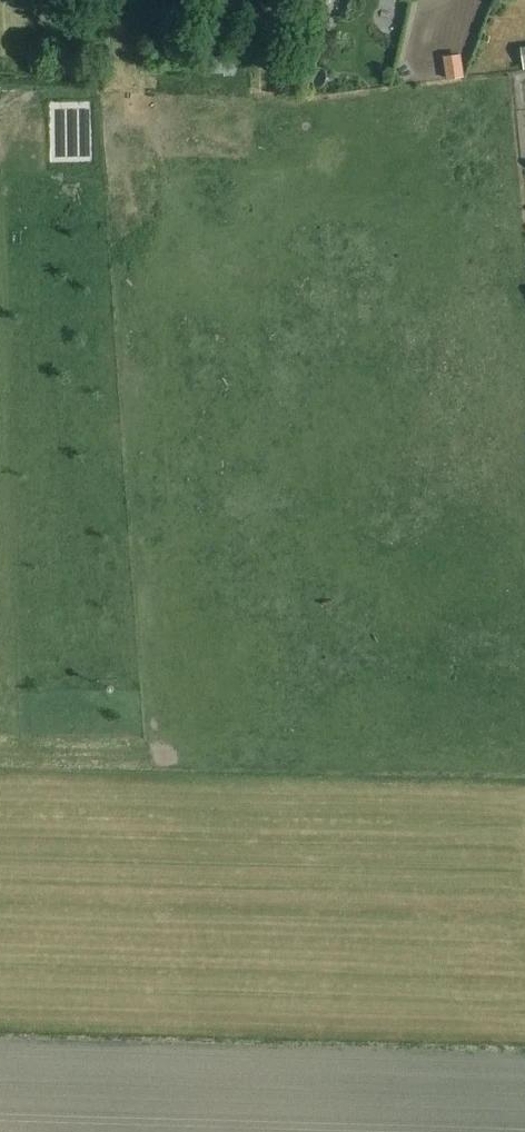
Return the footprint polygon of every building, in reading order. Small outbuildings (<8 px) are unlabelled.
[(463,64),(445,67),(448,80),(465,77),(463,64)]
